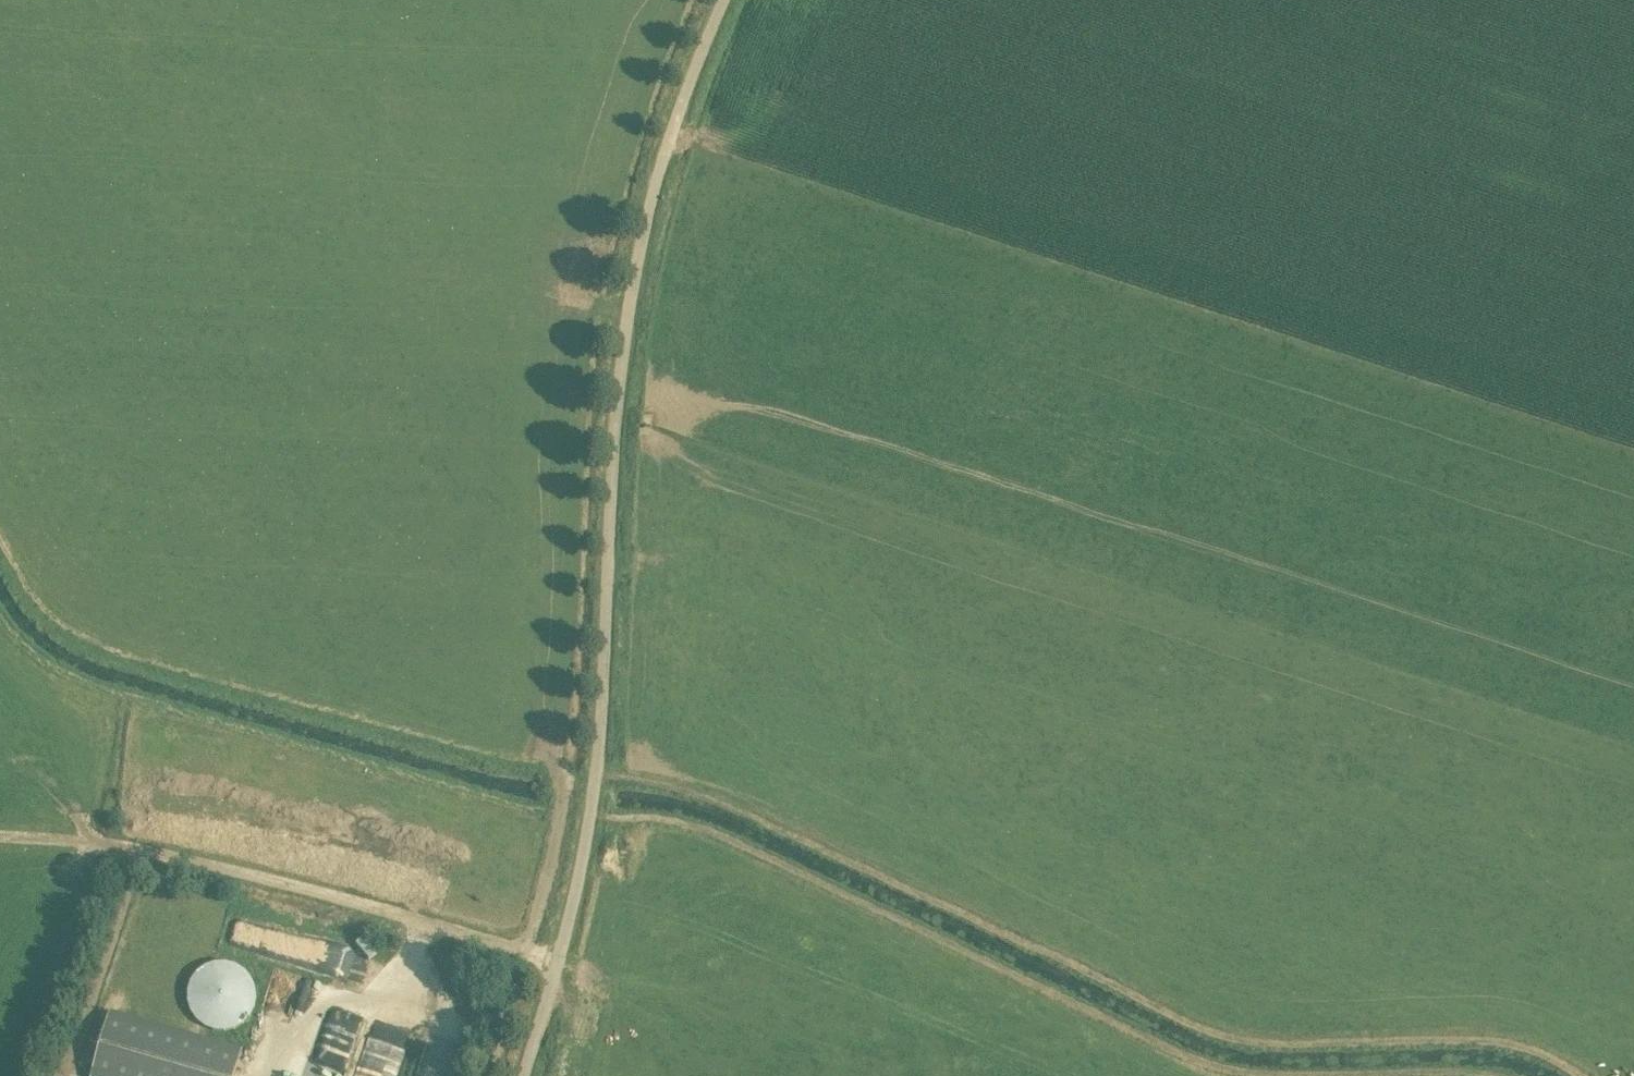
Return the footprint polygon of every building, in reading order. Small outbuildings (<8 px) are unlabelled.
[(220,1031),(226,1030),(232,1029),(237,1027),(242,1024),(247,1020),(250,1015),(253,1010),(255,1004),(256,999),(256,993),(255,987),(252,982),(250,977),(246,972),(241,969),(236,966),(231,964),(225,963),(220,962),(214,963),(209,965),(204,967),(199,971),(195,975),(192,980),(189,985),(188,991),(188,996),(188,1002),(189,1008),(192,1013),(195,1018),(199,1022),(204,1026),(209,1028),(215,1030),(220,1031)] [(241,1051),(111,1014),(93,1075),(233,1075),(241,1051)]
